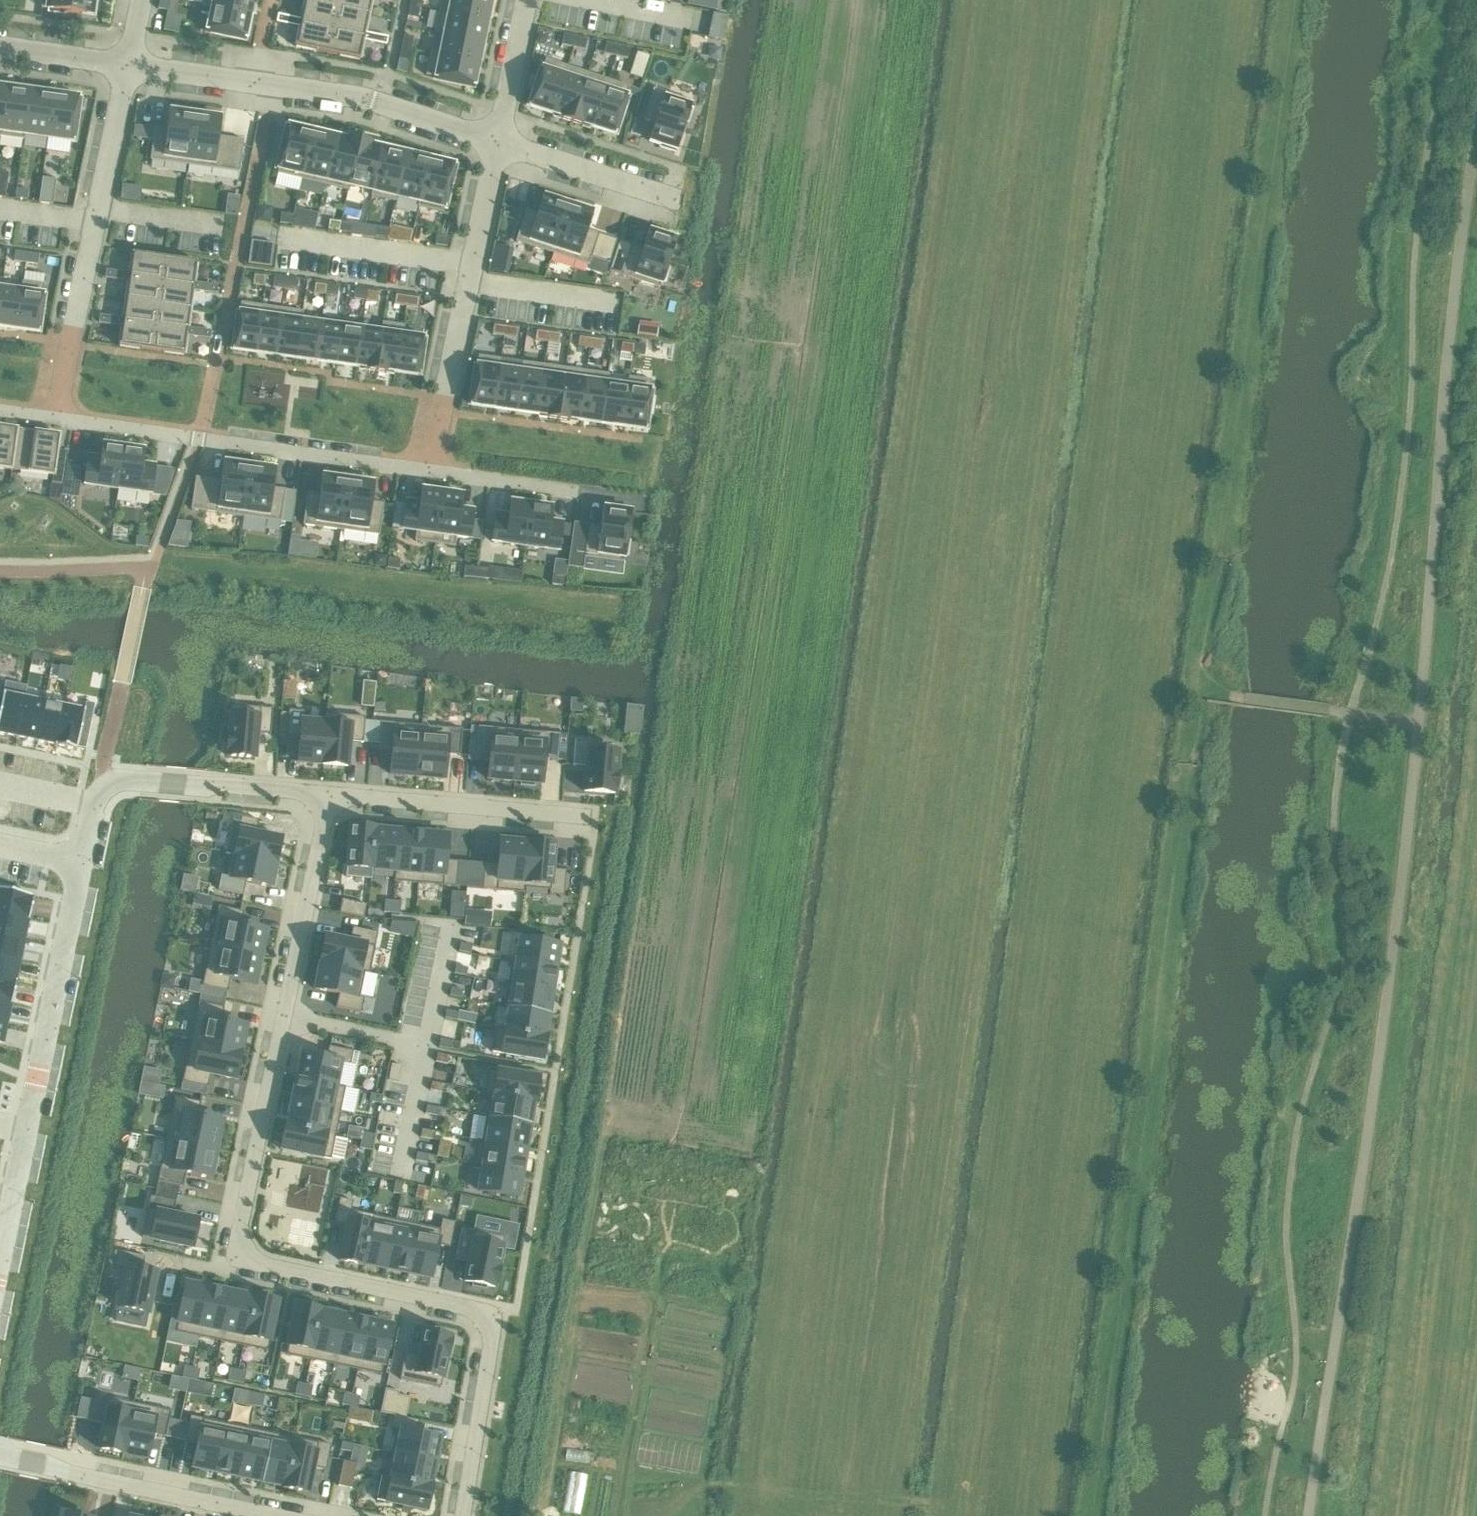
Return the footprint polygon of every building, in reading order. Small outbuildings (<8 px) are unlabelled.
[(41,8),(48,9),(48,12),(62,14),(63,11),(95,16),(97,0),(96,0),(42,0),(41,8)] [(158,9),(167,11),(170,0),(159,0),(158,9)] [(211,9),(211,8),(250,16),(252,7),(254,7),(256,0),(203,0),(201,7),(211,9)] [(369,14),(372,0),(338,0),(337,8),(369,14)] [(488,21),(492,0),(441,0),(439,11),(488,21)] [(704,8),(716,11),(718,0),(706,0),(704,8)] [(337,8),(304,1),(300,19),(299,23),(332,30),(337,8)] [(417,19),(420,7),(410,5),(407,17),(417,19)] [(246,38),(250,16),(211,8),(211,9),(206,30),(215,32),(214,34),(229,37),(230,35),(246,38)] [(337,8),(332,30),(364,37),(365,33),(369,14),(337,8)] [(444,34),(483,42),(488,21),(439,11),(434,33),(444,35),(444,34)] [(287,25),(289,17),(278,15),(276,22),(287,25)] [(713,15),(708,37),(722,40),(727,17),(713,15)] [(299,23),(300,19),(289,17),(287,25),(299,27),(295,47),(327,53),(332,30),(299,23)] [(376,35),(365,33),(364,37),(332,30),(327,53),(359,60),(363,40),(375,43),(376,35)] [(444,35),(440,54),(439,55),(479,63),(483,42),(444,34),(444,35)] [(376,35),(375,43),(386,45),(388,37),(376,35)] [(573,48),(575,38),(563,35),(561,45),(573,48)] [(401,47),(411,49),(413,38),(404,36),(401,47)] [(587,40),(575,38),(573,48),(585,50),(587,40)] [(615,56),(617,47),(606,44),(604,54),(615,56)] [(411,49),(401,47),(399,59),(408,61),(411,49)] [(617,47),(615,56),(627,59),(629,49),(617,47)] [(474,86),(479,63),(439,55),(440,54),(430,52),(425,76),(443,79),(442,82),(458,85),(459,82),(474,86)] [(629,75),(641,79),(649,56),(636,52),(629,75)] [(551,114),(567,66),(545,59),(540,76),(537,75),(532,91),(534,92),(530,107),(551,114)] [(571,123),(587,73),(567,66),(551,114),(560,116),(559,119),(571,123)] [(584,124),(592,127),(608,80),(587,73),(571,123),(583,126),(584,124)] [(629,87),(608,80),(592,127),(614,134),(619,119),(622,120),(627,104),(624,104),(629,87)] [(6,87),(0,130),(0,137),(24,140),(24,135),(30,91),(6,87)] [(659,148),(675,153),(685,122),(687,123),(692,109),(689,108),(691,101),(653,89),(643,120),(656,124),(650,142),(660,145),(659,148)] [(54,94),(30,91),(24,135),(47,138),(54,94)] [(54,94),(47,138),(72,142),(75,123),(78,124),(80,107),(77,107),(78,98),(54,94)] [(188,165),(195,112),(181,110),(181,112),(170,111),(167,130),(154,128),(150,160),(188,165)] [(195,112),(188,165),(239,173),(243,140),(217,137),(220,118),(209,116),(210,114),(195,112)] [(278,174),(275,187),(298,192),(301,180),(313,131),(288,126),(286,135),(283,134),(279,150),(282,151),(277,174),(278,174)] [(336,137),(313,131),(301,180),(325,185),(336,137)] [(349,191),(350,186),(349,186),(360,140),(346,137),(345,139),(336,137),(325,185),(349,191)] [(374,143),(360,140),(349,186),(350,186),(371,191),(372,191),(383,148),(373,146),(374,143)] [(372,191),(371,191),(370,196),(396,202),(397,197),(396,197),(406,153),(383,148),(372,191)] [(397,197),(418,202),(419,203),(429,159),(406,153),(396,197),(397,197)] [(454,165),(429,159),(419,203),(418,202),(417,207),(443,213),(448,190),(451,191),(455,175),(452,174),(454,165)] [(5,198),(8,173),(0,172),(0,198),(5,198)] [(42,178),(38,203),(52,205),(56,180),(42,178)] [(16,189),(15,199),(27,200),(28,190),(16,189)] [(525,210),(515,241),(552,253),(569,202),(555,197),(554,200),(544,196),(538,215),(525,210)] [(569,202),(552,253),(588,265),(591,258),(609,264),(617,240),(586,230),(592,212),(582,209),(583,206),(569,202)] [(291,225),(291,227),(304,228),(308,213),(294,210),(293,215),(291,225)] [(280,223),(291,225),(293,215),(281,213),(280,223)] [(327,230),(339,231),(341,221),(329,220),(327,230)] [(352,223),(341,221),(339,231),(351,233),(352,223)] [(388,228),(387,238),(399,240),(400,230),(401,228),(389,225),(388,228)] [(376,226),(375,237),(387,238),(388,228),(376,226)] [(619,241),(609,272),(621,276),(659,288),(661,282),(664,282),(669,269),(666,268),(676,237),(661,232),(660,234),(650,231),(644,249),(631,245),(619,241)] [(436,235),(435,245),(447,247),(448,237),(436,235)] [(251,241),(248,264),(271,267),(274,244),(251,241)] [(25,263),(27,253),(15,251),(13,261),(25,263)] [(27,253),(25,263),(37,265),(39,255),(27,253)] [(131,253),(129,273),(128,277),(161,282),(164,258),(131,253)] [(204,292),(206,284),(194,282),(197,263),(164,258),(161,282),(194,286),(193,290),(204,292)] [(493,258),(490,270),(503,273),(506,260),(493,258)] [(116,280),(117,272),(106,270),(105,278),(116,280)] [(158,304),(161,282),(128,277),(129,273),(117,272),(116,280),(127,281),(125,300),(158,304)] [(254,275),(252,285),(264,286),(266,277),(254,275)] [(284,289),(286,279),(274,278),(273,287),(284,289)] [(286,279),(284,289),(296,291),(298,281),(286,279)] [(22,282),(20,291),(21,292),(16,329),(37,332),(39,319),(42,319),(45,303),(42,302),(44,285),(22,282)] [(190,309),(193,290),(194,286),(161,282),(158,304),(190,309)] [(325,295),(326,285),(315,283),(313,293),(325,295)] [(217,286),(206,284),(204,292),(216,294),(217,286)] [(326,285),(325,295),(337,297),(338,287),(326,285)] [(0,297),(0,326),(16,329),(21,292),(20,291),(1,289),(0,297)] [(365,301),(367,291),(355,289),(354,299),(365,301)] [(379,292),(367,291),(365,301),(377,302),(379,292)] [(406,306),(407,296),(395,295),(394,304),(406,306)] [(407,296),(406,306),(418,308),(419,298),(407,296)] [(158,304),(125,300),(122,318),(111,317),(110,325),(121,326),(122,322),(154,327),(158,304)] [(240,303),(234,350),(255,352),(262,306),(240,303)] [(187,332),(188,328),(190,309),(158,304),(154,327),(187,332)] [(262,306),(255,352),(275,355),(282,308),(262,306)] [(282,308),(275,355),(296,358),(301,321),(302,321),(303,311),(282,308)] [(110,325),(111,317),(99,315),(98,323),(110,325)] [(321,324),(316,361),(336,364),(341,326),(342,320),(322,318),(321,324)] [(301,321),(296,358),(316,361),(321,324),(302,321),(301,321)] [(118,346),(151,351),(154,327),(122,322),(121,326),(118,346)] [(382,332),(376,372),(393,374),(393,372),(397,372),(402,335),(403,335),(404,326),(382,323),(381,332),(382,332)] [(504,336),(505,326),(493,325),(492,335),(504,336)] [(341,326),(336,364),(356,367),(361,329),(341,326)] [(517,328),(505,326),(504,336),(516,338),(517,328)] [(198,337),(199,329),(188,328),(187,332),(154,327),(151,351),(184,355),(187,336),(198,337)] [(211,331),(199,329),(198,337),(210,339),(211,331)] [(361,329),(356,367),(360,367),(360,370),(376,372),(382,332),(381,332),(361,329)] [(535,341),(547,342),(548,332),(536,331),(535,341)] [(560,334),(548,332),(547,342),(558,344),(560,334)] [(402,335),(397,372),(418,375),(423,338),(403,335),(402,335)] [(577,347),(589,348),(591,338),(579,337),(577,347)] [(602,340),(591,338),(589,348),(601,350),(602,340)] [(620,353),(632,354),(633,345),(621,343),(620,353)] [(645,346),(633,345),(632,354),(644,356),(645,346)] [(499,368),(500,369),(502,359),(478,356),(477,365),(474,365),(468,405),(494,408),(499,368)] [(536,414),(543,365),(521,362),(520,371),(521,371),(515,411),(536,414)] [(558,420),(565,368),(543,365),(536,414),(539,415),(539,417),(558,420)] [(494,408),(515,411),(521,371),(520,371),(500,369),(499,368),(494,408)] [(579,420),(586,371),(565,368),(558,420),(576,422),(576,420),(579,420)] [(586,371),(579,420),(601,423),(606,383),(607,384),(609,374),(586,371)] [(628,386),(622,426),(645,429),(651,380),(628,377),(627,386),(628,386)] [(627,386),(607,384),(606,383),(601,423),(622,426),(628,386),(627,386)] [(35,433),(0,428),(0,468),(10,470),(13,450),(32,453),(35,433)] [(58,436),(35,433),(32,453),(13,450),(10,470),(53,476),(52,483),(62,485),(65,463),(66,453),(56,451),(58,436)] [(117,489),(123,445),(108,443),(108,445),(103,445),(101,458),(88,456),(84,485),(117,489)] [(139,447),(123,445),(117,489),(150,494),(151,490),(167,492),(174,470),(154,467),(154,465),(141,463),(143,450),(139,450),(139,447)] [(195,477),(191,510),(242,517),(250,463),(236,462),(236,464),(224,462),(222,481),(195,477)] [(65,463),(62,485),(60,494),(77,497),(81,465),(65,463)] [(250,463),(242,517),(280,522),(291,524),(295,491),(285,490),(272,488),(274,469),(264,468),(264,465),(250,463)] [(303,525),(340,531),(348,477),(334,475),(333,477),(322,476),(320,495),(307,493),(303,525)] [(348,477),(340,531),(379,536),(383,504),(370,502),(373,483),(362,481),(362,479),(348,477)] [(434,544),(442,490),(426,488),(426,490),(422,489),(420,502),(407,501),(406,505),(395,503),(391,528),(416,531),(414,541),(434,544)] [(442,490),(434,544),(455,547),(456,537),(480,540),(482,523),(471,521),(473,510),(460,508),(462,495),(457,494),(458,492),(442,490)] [(526,547),(532,502),(518,500),(518,503),(510,502),(509,515),(496,513),(492,542),(526,547)] [(532,502),(526,547),(558,551),(562,522),(549,520),(551,507),(546,507),(547,504),(532,502)] [(583,569),(584,557),(623,563),(624,556),(627,556),(629,542),(626,541),(631,509),(615,507),(614,509),(604,508),(601,527),(573,523),(567,567),(583,569)] [(136,536),(135,546),(147,548),(148,538),(136,536)] [(290,541),(288,555),(298,556),(300,542),(290,541)] [(375,559),(374,566),(384,567),(385,557),(379,556),(375,559)] [(388,558),(387,568),(399,570),(400,560),(388,558)] [(475,578),(476,568),(464,567),(463,577),(475,578)] [(476,568),(475,578),(487,579),(488,569),(476,568)] [(510,569),(509,582),(520,583),(522,571),(510,569)] [(552,574),(551,584),(563,585),(564,575),(552,574)] [(0,707),(0,735),(15,738),(24,698),(3,693),(0,707)] [(24,698),(15,738),(35,743),(44,702),(24,698)] [(44,702),(35,743),(55,747),(64,706),(44,702)] [(85,710),(84,714),(92,715),(94,704),(86,703),(84,710),(85,710)] [(231,705),(226,756),(255,758),(257,733),(270,735),(272,709),(231,705)] [(64,706),(55,747),(76,751),(77,747),(79,736),(82,725),(84,714),(85,710),(84,710),(64,706)] [(288,710),(286,736),(299,737),(297,762),(322,764),(326,718),(325,718),(303,716),(303,712),(288,710)] [(84,714),(82,725),(89,726),(92,715),(84,714)] [(326,718),(322,764),(347,767),(349,742),(363,743),(365,717),(326,714),(325,718),(326,718)] [(381,722),(378,748),(392,749),(389,774),(417,777),(421,726),(381,722)] [(82,725),(79,736),(87,738),(89,726),(82,725)] [(421,726),(417,777),(444,779),(446,754),(460,755),(462,729),(421,726)] [(478,727),(476,753),(489,754),(487,779),(514,781),(519,730),(478,727)] [(519,730),(514,781),(521,782),(520,785),(534,786),(534,783),(542,784),(544,759),(557,760),(559,734),(519,730)] [(79,736),(77,747),(85,749),(87,738),(79,736)] [(575,739),(573,765),(586,766),(584,791),(615,794),(618,753),(589,750),(590,741),(575,739)] [(233,815),(226,852),(275,863),(281,838),(256,833),(259,820),(233,815)] [(346,867),(345,877),(369,879),(370,869),(374,829),(376,829),(376,828),(350,826),(346,867)] [(374,829),(370,869),(394,872),(395,872),(399,831),(376,829),(374,829)] [(394,872),(393,881),(419,883),(423,833),(399,831),(395,872),(394,872)] [(423,833),(419,883),(455,886),(457,861),(445,860),(447,836),(423,833)] [(484,863),(482,889),(524,892),(524,888),(523,888),(527,843),(500,840),(498,864),(484,863)] [(527,843),(523,888),(524,888),(549,890),(549,895),(563,896),(566,870),(552,869),(554,845),(527,843)] [(221,875),(218,890),(243,895),(246,882),(270,887),(275,863),(226,852),(225,853),(230,854),(226,876),(221,875)] [(29,920),(34,897),(0,890),(0,914),(29,920)] [(341,899),(339,913),(363,918),(366,905),(341,899)] [(384,912),(392,913),(393,901),(385,900),(384,912)] [(393,901),(392,913),(399,914),(401,902),(393,901)] [(218,907),(210,947),(260,957),(266,930),(241,925),(244,912),(218,907)] [(466,910),(464,924),(472,925),(474,911),(466,910)] [(25,941),(29,920),(0,914),(0,936),(25,941)] [(326,936),(320,962),(364,972),(369,973),(377,933),(352,927),(349,941),(326,936)] [(20,962),(25,941),(0,936),(0,958),(20,962)] [(516,962),(556,968),(559,946),(519,939),(516,962)] [(460,943),(458,951),(470,953),(472,946),(460,943)] [(210,947),(202,986),(227,992),(230,979),(254,984),(260,957),(210,947)] [(16,983),(20,962),(0,958),(0,980),(16,983)] [(511,961),(507,984),(552,991),(556,968),(516,962),(511,961)] [(320,962),(315,989),(338,994),(335,1007),(361,1012),(364,998),(359,997),(364,972),(320,962)] [(455,965),(454,973),(466,976),(467,968),(455,965)] [(12,1004),(16,983),(0,980),(0,1002),(12,1004)] [(507,984),(504,1006),(549,1013),(552,991),(507,984)] [(451,988),(449,996),(461,998),(463,990),(451,988)] [(7,1025),(12,1004),(0,1002),(0,1024),(7,1025)] [(199,1002),(190,1042),(240,1052),(246,1026),(221,1021),(224,1007),(199,1002)] [(505,1029),(545,1036),(549,1013),(504,1006),(504,1008),(508,1008),(505,1029)] [(446,1010),(445,1018),(456,1021),(458,1013),(446,1010)] [(496,1028),(492,1052),(542,1060),(546,1036),(545,1036),(505,1029),(496,1028)] [(440,1039),(438,1047),(450,1049),(452,1042),(440,1039)] [(190,1042),(182,1082),(207,1087),(210,1074),(235,1079),(240,1052),(190,1042)] [(301,1053),(296,1078),(336,1086),(336,1085),(341,1063),(350,1065),(353,1052),(328,1046),(326,1059),(301,1053)] [(437,1054),(436,1061),(447,1064),(449,1056),(437,1054)] [(391,1065),(389,1079),(398,1081),(401,1066),(391,1065)] [(143,1068),(140,1081),(153,1084),(158,1085),(161,1071),(143,1068)] [(484,1094),(494,1096),(534,1103),(535,1103),(539,1077),(488,1069),(484,1094)] [(296,1078),(291,1101),(340,1111),(345,1087),(336,1085),(336,1086),(296,1078)] [(431,1082),(430,1090),(441,1092),(443,1084),(431,1082)] [(153,1084),(151,1096),(162,1098),(164,1086),(158,1085),(153,1084)] [(370,1093),(369,1101),(381,1103),(382,1096),(370,1093)] [(490,1118),(490,1120),(530,1126),(534,1103),(494,1096),(490,1118)] [(175,1097),(166,1139),(216,1149),(222,1120),(198,1115),(200,1102),(175,1097)] [(287,1124),(287,1125),(336,1135),(340,1111),(291,1101),(287,1124)] [(426,1106),(425,1113),(437,1116),(438,1108),(426,1106)] [(481,1141),(481,1142),(526,1150),(530,1126),(490,1120),(490,1118),(485,1117),(481,1141)] [(331,1159),(336,1135),(287,1125),(287,1124),(286,1124),(280,1149),(331,1159)] [(422,1129),(420,1137),(432,1139),(433,1132),(422,1129)] [(362,1132),(361,1140),(372,1143),(374,1135),(362,1132)] [(166,1139),(157,1181),(183,1187),(186,1173),(210,1178),(212,1170),(215,1171),(218,1158),(214,1157),(216,1149),(166,1139)] [(371,1150),(372,1143),(361,1140),(359,1148),(371,1150)] [(477,1140),(472,1165),(482,1167),(522,1174),(526,1150),(481,1142),(481,1141),(477,1140)] [(417,1153),(415,1160),(427,1163),(428,1155),(417,1153)] [(482,1167),(478,1191),(518,1197),(522,1174),(482,1167)] [(395,1181),(392,1193),(400,1194),(403,1183),(395,1181)] [(417,1186),(415,1197),(422,1199),(425,1187),(417,1186)] [(150,1196),(142,1237),(192,1248),(197,1220),(173,1215),(176,1202),(150,1196)] [(461,1196),(460,1205),(471,1207),(473,1198),(461,1196)] [(346,1226),(339,1261),(362,1265),(371,1220),(350,1215),(352,1201),(339,1198),(334,1223),(346,1226)] [(371,1220),(362,1265),(363,1266),(364,1264),(385,1269),(395,1220),(372,1215),(371,1220)] [(395,1220),(385,1269),(408,1274),(418,1225),(395,1220)] [(418,1225),(408,1274),(430,1278),(437,1245),(449,1247),(455,1222),(442,1220),(440,1229),(418,1225)] [(461,1229),(456,1254),(469,1257),(464,1281),(473,1283),(472,1286),(485,1289),(486,1286),(494,1287),(505,1237),(461,1229)] [(126,1268),(118,1307),(148,1313),(156,1273),(142,1270),(145,1257),(120,1251),(117,1266),(126,1268)] [(175,1332),(198,1336),(208,1288),(185,1283),(175,1332)] [(208,1288),(198,1336),(221,1341),(231,1292),(208,1288)] [(231,1292),(221,1341),(243,1346),(253,1297),(252,1297),(231,1292)] [(253,1297),(243,1346),(267,1351),(278,1301),(253,1295),(252,1297),(253,1297)] [(296,1304),(286,1355),(310,1360),(320,1311),(321,1311),(321,1310),(296,1304)] [(320,1311),(310,1360),(333,1365),(344,1316),(321,1311),(320,1311)] [(344,1316),(333,1365),(357,1369),(367,1320),(344,1316)] [(367,1320),(357,1369),(381,1374),(391,1325),(367,1320)] [(405,1354),(399,1379),(440,1387),(451,1337),(423,1332),(418,1356),(405,1354)] [(184,1366),(182,1378),(189,1379),(192,1368),(184,1366)] [(192,1368),(189,1379),(197,1381),(200,1369),(192,1368)] [(230,1369),(227,1380),(235,1382),(238,1370),(230,1369)] [(238,1370),(235,1382),(243,1383),(245,1372),(238,1370)] [(188,1380),(186,1392),(194,1394),(196,1381),(188,1380)] [(297,1382),(295,1394),(302,1396),(305,1384),(297,1382)] [(305,1384),(302,1396),(310,1397),(313,1386),(305,1384)] [(385,1389),(380,1413),(394,1415),(399,1392),(385,1389)] [(248,1392),(246,1404),(254,1405),(256,1394),(248,1392)] [(344,1393),(341,1404),(349,1406),(352,1394),(344,1393)] [(256,1394),(254,1405),(262,1407),(264,1395),(256,1394)] [(352,1394),(349,1406),(357,1408),(359,1396),(352,1394)] [(103,1423),(98,1448),(123,1453),(133,1403),(95,1395),(90,1421),(103,1423)] [(279,1398),(276,1410),(284,1412),(286,1400),(279,1398)] [(133,1403),(123,1453),(147,1458),(152,1434),(165,1436),(171,1411),(133,1403)] [(396,1430),(391,1452),(436,1461),(440,1438),(416,1433),(419,1421),(394,1415),(391,1429),(396,1430)] [(192,1467),(215,1472),(225,1423),(190,1416),(185,1441),(197,1443),(192,1467)] [(225,1423),(215,1472),(238,1477),(248,1428),(225,1423)] [(248,1428),(238,1477),(260,1482),(270,1433),(248,1428)] [(270,1433),(260,1482),(283,1486),(293,1437),(270,1433)] [(283,1486),(283,1487),(308,1493),(313,1467),(325,1470),(330,1445),(293,1437),(283,1486)] [(342,1442),(340,1450),(352,1452),(354,1444),(342,1442)] [(391,1452),(386,1476),(431,1485),(436,1461),(391,1452)] [(343,1461),(338,1486),(351,1489),(356,1464),(343,1461)] [(382,1475),(376,1500),(427,1510),(432,1485),(431,1485),(386,1476),(382,1475)]
